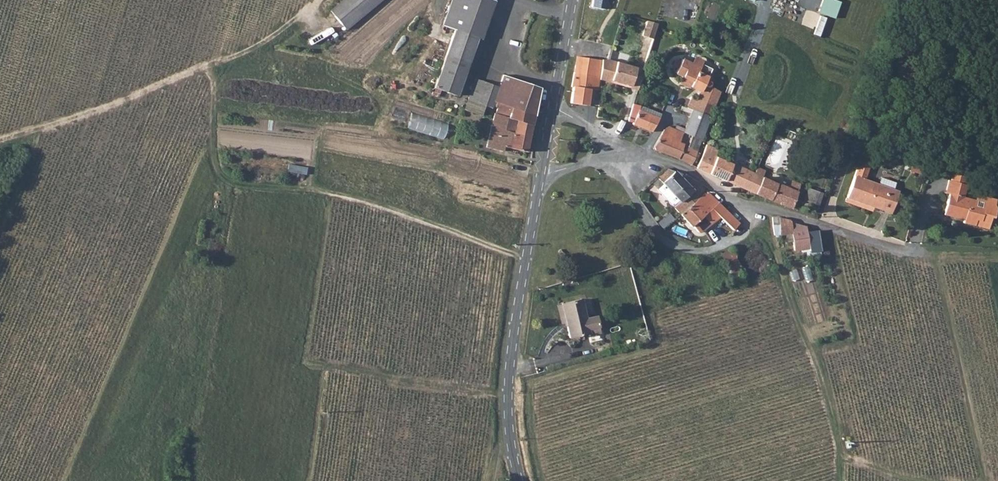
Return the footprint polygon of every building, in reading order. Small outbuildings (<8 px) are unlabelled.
[(355,33),(390,0),(356,0),(338,16),(355,33)] [(433,84),(455,93),(477,35),(481,37),(495,0),(452,0),(443,23),(455,27),(433,84)] [(657,25),(647,22),(642,36),(652,40),(657,25)] [(592,60),(576,58),(574,74),(591,76),(592,60)] [(701,112),(705,101),(714,103),(719,89),(709,84),(710,82),(705,80),(704,79),(695,75),(697,72),(699,67),(682,58),(680,61),(675,58),(672,64),(677,67),(675,72),(677,73),(681,75),(679,79),(699,89),(696,98),(692,109),(701,112)] [(602,61),(592,60),(591,76),(592,76),(599,77),(598,81),(636,91),(644,70),(636,68),(610,61),(602,61)] [(571,104),(588,107),(590,90),(592,76),(591,76),(574,74),(572,87),(574,88),(571,104)] [(467,98),(482,105),(490,107),(492,103),(498,85),(475,76),(467,98)] [(494,114),(531,124),(533,115),(534,115),(539,86),(514,76),(509,89),(498,85),(492,103),(497,105),(495,109),(496,110),(494,114)] [(598,81),(599,77),(592,76),(590,90),(597,91),(598,81)] [(696,98),(689,96),(686,107),(692,109),(696,98)] [(482,105),(467,98),(463,107),(479,114),(482,105)] [(701,112),(692,109),(684,130),(683,131),(691,135),(701,138),(714,103),(705,101),(701,112)] [(635,113),(632,122),(651,130),(659,116),(633,106),(631,111),(635,113)] [(411,113),(406,128),(436,138),(440,123),(411,113)] [(527,151),(531,124),(494,114),(492,114),(487,141),(503,146),(513,148),(523,150),(527,151)] [(697,149),(687,145),(679,141),(682,134),(683,131),(669,125),(663,129),(653,145),(655,148),(672,154),(691,164),(697,149)] [(690,138),(687,145),(697,149),(701,138),(691,135),(690,138)] [(503,146),(487,141),(486,149),(502,152),(503,146)] [(718,156),(721,150),(706,144),(697,166),(710,172),(717,155),(718,156)] [(710,172),(726,179),(733,162),(718,156),(717,155),(710,172)] [(747,169),(733,162),(726,179),(735,183),(740,185),(747,169)] [(855,177),(848,198),(891,213),(898,193),(893,191),(896,183),(882,178),(879,186),(865,181),(871,165),(860,162),(855,177)] [(924,177),(928,166),(912,162),(909,172),(924,177)] [(954,166),(952,173),(963,176),(965,169),(954,166)] [(657,176),(661,180),(666,186),(671,192),(681,203),(675,208),(680,213),(699,197),(697,196),(703,189),(686,172),(685,174),(681,172),(679,174),(676,172),(674,170),(666,167),(657,176)] [(762,175),(754,172),(747,169),(740,185),(735,183),(732,188),(737,191),(737,192),(747,196),(749,190),(755,192),(762,175)] [(948,194),(942,213),(962,219),(962,222),(973,225),(975,220),(988,224),(990,218),(993,219),(996,209),(994,206),(986,203),(983,205),(982,209),(973,206),(975,200),(962,196),(965,185),(963,184),(965,177),(963,176),(952,173),(951,173),(949,180),(947,179),(943,192),(948,194)] [(755,192),(792,207),(798,191),(789,187),(763,175),(762,175),(755,192)] [(792,179),(789,187),(798,191),(801,182),(792,179)] [(668,196),(671,192),(666,186),(662,190),(668,196)] [(802,204),(816,209),(822,194),(808,188),(802,204)] [(699,197),(680,213),(699,232),(715,221),(706,211),(718,200),(707,191),(706,192),(704,194),(703,193),(699,197)] [(996,200),(977,195),(975,200),(973,206),(982,209),(983,205),(986,203),(994,206),(996,200)] [(791,219),(779,217),(779,222),(780,234),(793,232),(791,219)] [(975,220),(973,225),(986,229),(988,224),(975,220)] [(730,249),(719,253),(728,279),(739,275),(730,249)] [(590,341),(602,339),(597,315),(586,317),(582,298),(562,302),(569,336),(588,332),(590,341)]
